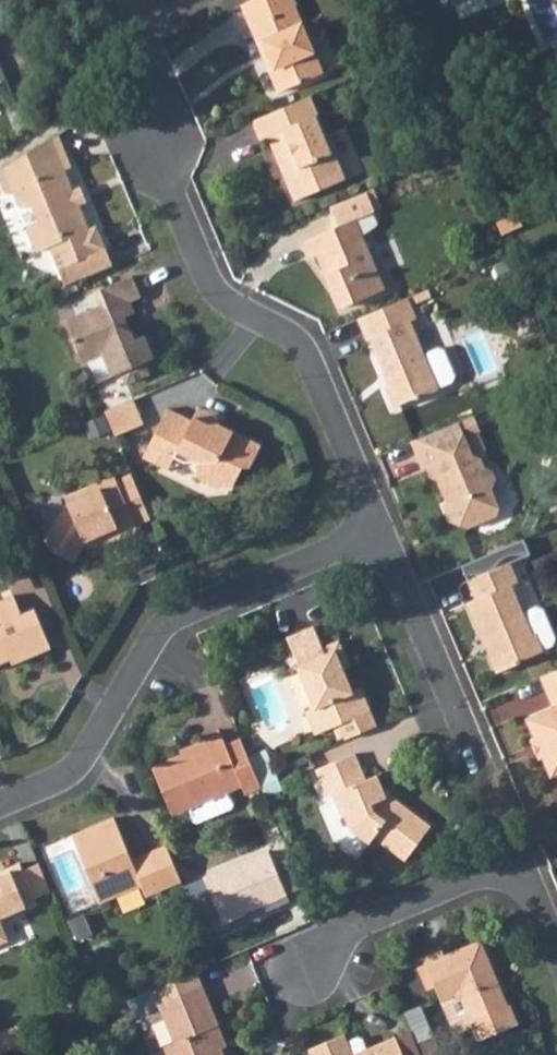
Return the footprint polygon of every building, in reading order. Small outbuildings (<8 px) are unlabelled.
[(289,7),(295,4),(293,0),(244,0),(238,4),(275,92),(317,75),(289,7)] [(491,23),(483,5),(495,0),(448,0),(462,34),(491,23)] [(264,143),(284,191),(288,189),(293,200),(338,181),(329,156),(324,158),(310,123),(315,121),(307,100),(247,125),(257,145),(264,143)] [(3,196),(12,193),(19,210),(30,211),(35,224),(21,230),(32,255),(46,250),(62,288),(108,269),(92,231),(87,233),(77,208),(69,211),(62,196),(68,193),(69,193),(61,175),(68,173),(55,137),(0,170),(0,189),(3,196)] [(69,211),(77,208),(83,205),(76,190),(69,193),(68,193),(62,196),(69,211)] [(302,242),(309,259),(319,255),(342,308),(384,290),(353,220),(374,211),(366,192),(329,207),(337,228),(302,242)] [(525,228),(520,216),(498,225),(503,237),(525,228)] [(98,310),(61,326),(77,366),(99,358),(106,380),(115,376),(120,388),(142,379),(136,366),(149,361),(141,341),(128,345),(125,336),(117,333),(113,332),(111,325),(131,318),(126,303),(134,301),(126,279),(98,291),(104,308),(98,310)] [(104,308),(98,291),(91,294),(98,310),(104,308)] [(406,299),(355,321),(363,342),(366,341),(385,386),(380,388),(390,411),(412,402),(415,405),(438,396),(437,394),(451,388),(454,381),(444,357),(437,354),(423,360),(409,328),(417,325),(406,299)] [(142,426),(131,400),(104,411),(116,437),(142,426)] [(215,424),(218,418),(193,406),(188,416),(213,428),(215,424)] [(183,464),(197,462),(199,479),(221,490),(231,490),(243,467),(248,468),(260,445),(215,424),(213,428),(188,416),(186,420),(165,409),(140,459),(155,466),(162,453),(183,464)] [(456,424),(463,440),(478,433),(472,418),(456,424)] [(427,470),(432,481),(437,480),(448,508),(451,507),(454,508),(461,528),(466,531),(493,520),(501,509),(492,485),(497,479),(493,471),(484,469),(480,458),(471,458),(463,440),(456,424),(410,444),(422,472),(427,470)] [(199,479),(197,462),(183,464),(162,453),(155,466),(198,485),(199,479)] [(113,481),(132,527),(150,519),(131,474),(113,481)] [(69,561),(84,537),(93,534),(98,547),(134,532),(132,527),(113,481),(111,477),(64,496),(67,506),(45,541),(49,551),(69,561)] [(497,677),(520,667),(518,663),(543,653),(542,651),(552,647),(555,641),(543,613),(537,610),(522,616),(510,587),(519,584),(511,563),(466,581),(475,599),(466,603),(488,654),(497,677)] [(8,656),(12,664),(52,648),(35,609),(22,613),(14,596),(0,602),(0,660),(8,656)] [(297,666),(292,667),(306,700),(312,711),(303,715),(312,735),(338,724),(344,740),(376,727),(361,691),(353,695),(342,669),(348,667),(338,643),(320,649),(311,627),(284,639),(291,651),(297,666)] [(539,738),(532,741),(541,760),(549,761),(555,778),(556,777),(556,672),(544,677),(556,708),(531,718),(539,738)] [(200,740),(203,750),(152,771),(169,814),(189,806),(194,818),(205,822),(229,813),(234,802),(229,790),(240,785),(224,749),(218,733),(200,740)] [(244,793),(262,787),(257,776),(242,741),(224,749),(240,785),(244,793)] [(331,795),(342,819),(348,817),(352,832),(372,846),(378,839),(407,858),(433,822),(401,799),(397,805),(384,795),(376,776),(362,780),(352,756),(314,772),(325,797),(331,795)] [(115,817),(72,835),(101,905),(140,888),(145,899),(166,890),(150,852),(132,859),(115,817)] [(184,882),(168,845),(150,852),(166,890),(184,882)] [(225,921),(292,895),(273,847),(206,874),(225,921)] [(9,942),(1,922),(39,907),(35,898),(24,872),(20,864),(0,873),(0,945),(9,942)] [(51,892),(38,865),(24,872),(35,898),(51,892)] [(436,947),(417,954),(449,1027),(455,1030),(472,1022),(478,1035),(513,1021),(502,995),(495,997),(491,987),(496,985),(477,938),(440,955),(436,947)] [(141,994),(147,1009),(157,1004),(173,1041),(161,1046),(165,1054),(220,1054),(215,1045),(205,1024),(214,1020),(193,971),(141,994)] [(141,994),(116,1004),(122,1019),(147,1009),(141,994)] [(418,1005),(403,1012),(415,1040),(430,1034),(418,1005)] [(18,1015),(0,1023),(0,1054),(28,1041),(18,1015)] [(214,1020),(205,1024),(215,1045),(223,1041),(214,1020)] [(415,1040),(421,1054),(433,1054),(438,1053),(430,1034),(415,1040)] [(396,1037),(364,1051),(360,1041),(357,1040),(347,1044),(343,1035),(308,1049),(310,1054),(403,1054),(396,1037)]
